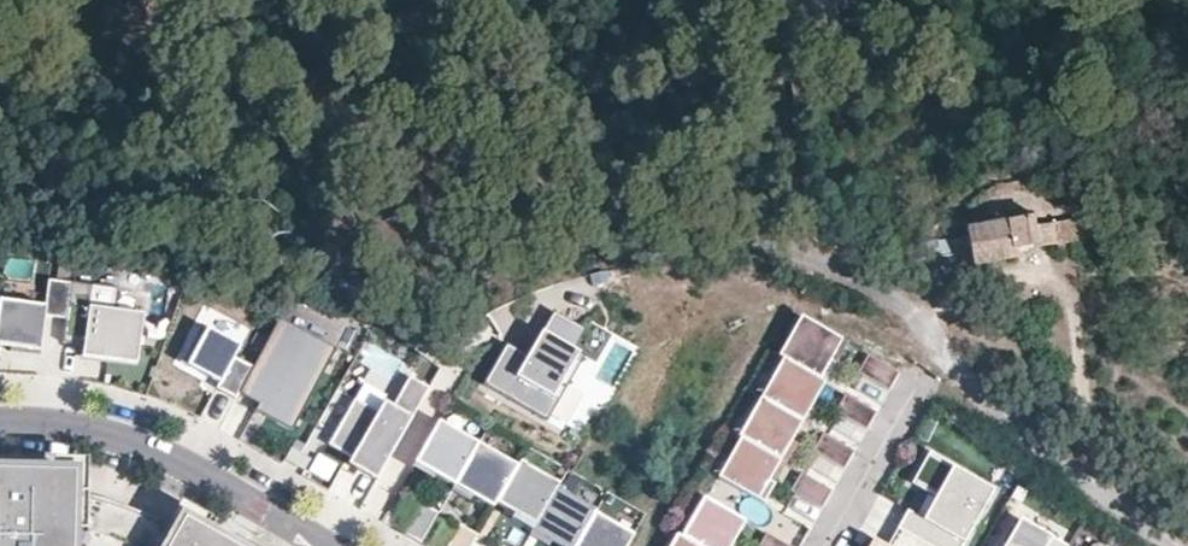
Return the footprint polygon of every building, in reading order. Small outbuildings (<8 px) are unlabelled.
[(1117,229),(1111,194),(1087,199),(1088,214),(1045,222),(1043,213),(967,229),(968,234),(971,249),(961,252),(964,265),(1018,255),(1017,248),(1117,229)] [(971,249),(968,234),(925,241),(927,258),(961,252),(971,249)] [(71,281),(50,278),(47,304),(0,298),(0,342),(41,347),(46,313),(67,315),(71,281)] [(116,286),(71,281),(67,315),(63,339),(84,342),(83,354),(137,361),(143,313),(113,309),(116,286)] [(183,346),(188,349),(201,323),(241,345),(250,329),(210,308),(207,313),(202,310),(183,346)] [(507,344),(484,384),(543,418),(580,353),(575,350),(586,330),(554,312),(529,357),(507,344)] [(812,323),(801,317),(790,336),(795,338),(801,342),(812,323)] [(253,367),(239,393),(259,403),(256,410),(293,430),(336,348),(279,318),(253,367)] [(239,393),(253,367),(235,356),(241,345),(201,323),(188,349),(181,362),(221,383),(218,388),(237,398),(239,393)] [(821,379),(831,361),(836,363),(848,343),(812,323),(801,342),(795,338),(784,358),(821,379)] [(795,338),(790,336),(779,356),(784,358),(795,338)] [(585,356),(580,353),(543,418),(548,421),(585,356)] [(889,391),(899,374),(869,356),(859,373),(889,391)] [(809,399),(821,379),(784,358),(761,398),(798,418),(809,399)] [(351,461),(379,477),(431,385),(412,374),(395,403),(388,399),(382,410),(357,396),(331,441),(355,455),(351,461)] [(814,403),(826,382),(821,379),(809,399),(814,403)] [(868,427),(878,411),(847,393),(837,412),(867,429),(868,427)] [(787,438),(798,418),(761,398),(749,419),(756,422),(745,441),(781,460),(792,441),(787,438)] [(809,399),(798,418),(803,421),(808,424),(819,405),(814,403),(809,399)] [(792,441),(803,421),(798,418),(787,438),(792,441)] [(749,419),(739,437),(741,438),(745,441),(756,422),(749,419)] [(438,421),(435,427),(453,438),(457,431),(438,421)] [(435,427),(414,463),(433,473),(436,469),(457,480),(478,443),(457,431),(453,438),(435,427)] [(845,467),(855,450),(824,433),(814,451),(845,469),(845,467)] [(723,480),(745,441),(741,438),(719,477),(723,480)] [(781,460),(745,441),(723,480),(758,500),(770,480),(781,460)] [(787,464),(798,444),(792,441),(781,460),(787,464)] [(478,443),(457,480),(496,502),(517,465),(478,443)] [(304,470),(310,459),(291,448),(285,460),(304,470)] [(898,528),(929,545),(962,545),(994,491),(928,454),(912,482),(936,496),(924,518),(908,509),(898,528)] [(770,480),(775,483),(787,464),(781,460),(770,480)] [(414,463),(412,468),(431,478),(433,473),(414,463)] [(536,476),(517,465),(496,502),(515,513),(512,518),(532,530),(552,495),(532,483),(536,476)] [(436,469),(433,473),(454,485),(457,480),(436,469)] [(823,507),(833,489),(802,472),(792,491),(823,508),(823,507)] [(0,474),(0,488),(9,488),(62,492),(77,494),(77,476),(0,474)] [(536,476),(532,483),(552,495),(557,488),(536,476)] [(496,502),(457,480),(454,485),(451,490),(469,501),(472,496),(493,508),(493,507),(496,502)] [(770,480),(758,500),(764,504),(775,483),(770,480)] [(180,533),(160,522),(136,511),(111,503),(85,496),(77,494),(62,492),(9,488),(0,488),(0,545),(203,545),(180,533)] [(557,488),(552,495),(570,505),(574,498),(557,488)] [(532,530),(551,541),(554,535),(573,545),(575,545),(592,517),(594,513),(596,511),(574,498),(570,505),(552,495),(532,530)] [(704,497),(692,518),(698,521),(688,540),(699,545),(732,545),(735,541),(730,538),(741,518),(704,497)] [(420,543),(438,513),(420,502),(403,533),(420,543)] [(515,513),(496,502),(493,507),(512,518),(515,513)] [(633,536),(594,513),(592,517),(631,540),(633,536)] [(631,540),(592,517),(575,545),(627,545),(631,540)] [(532,530),(512,518),(509,522),(530,534),(532,530)] [(688,540),(698,521),(692,518),(681,536),(688,540)] [(735,541),(746,521),(741,518),(730,538),(735,541)] [(180,533),(203,545),(231,545),(187,521),(180,533)] [(477,535),(459,525),(448,545),(471,545),(477,535)] [(898,528),(887,545),(929,545),(898,528)] [(532,530),(530,534),(549,545),(551,541),(532,530)] [(767,532),(760,545),(791,545),(767,532)] [(688,540),(681,536),(677,534),(670,545),(684,545),(688,540)] [(1005,545),(1033,545),(1012,534),(1005,545)] [(551,541),(561,545),(573,545),(554,535),(551,541)]
